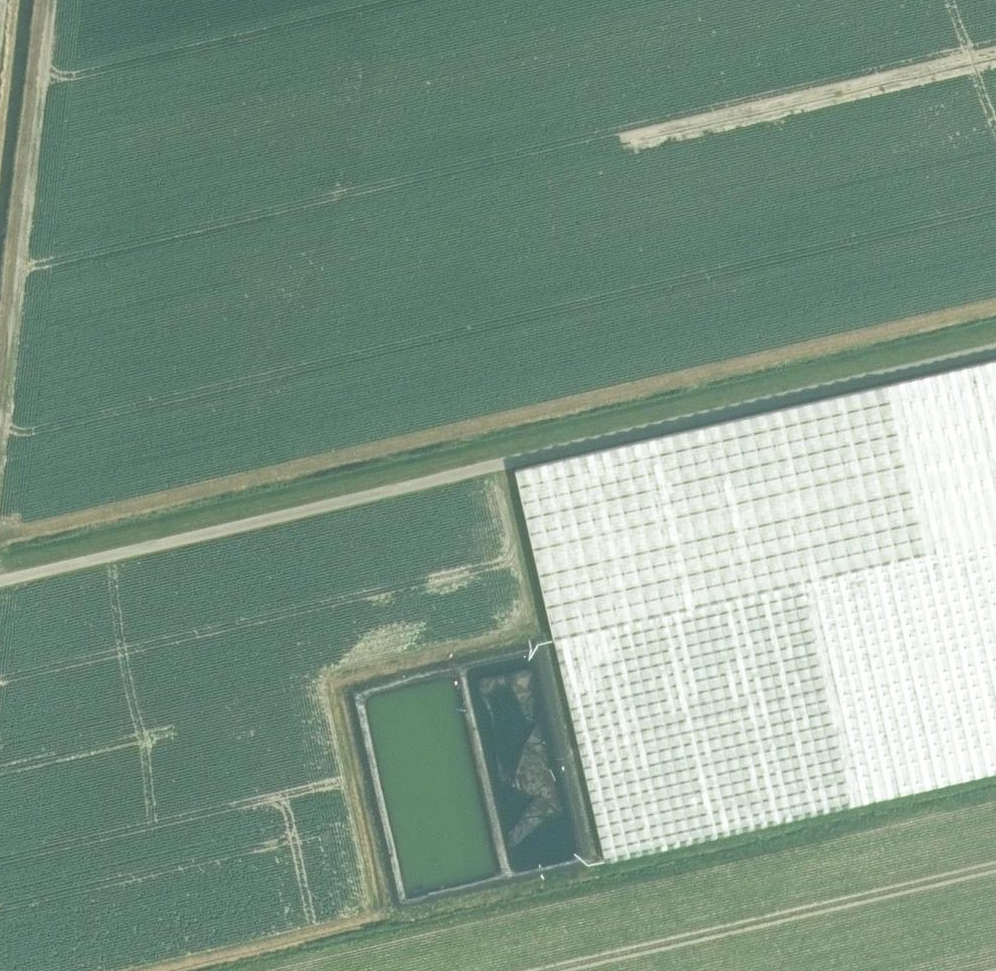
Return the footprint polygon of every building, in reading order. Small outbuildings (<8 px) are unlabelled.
[(893,383),(933,551),(995,537),(995,359),(893,383)] [(516,469),(555,638),(807,580),(933,551),(893,383),(516,469)] [(807,580),(857,803),(995,772),(995,537),(933,551),(807,580)] [(555,638),(606,861),(857,803),(807,580),(555,638)]
